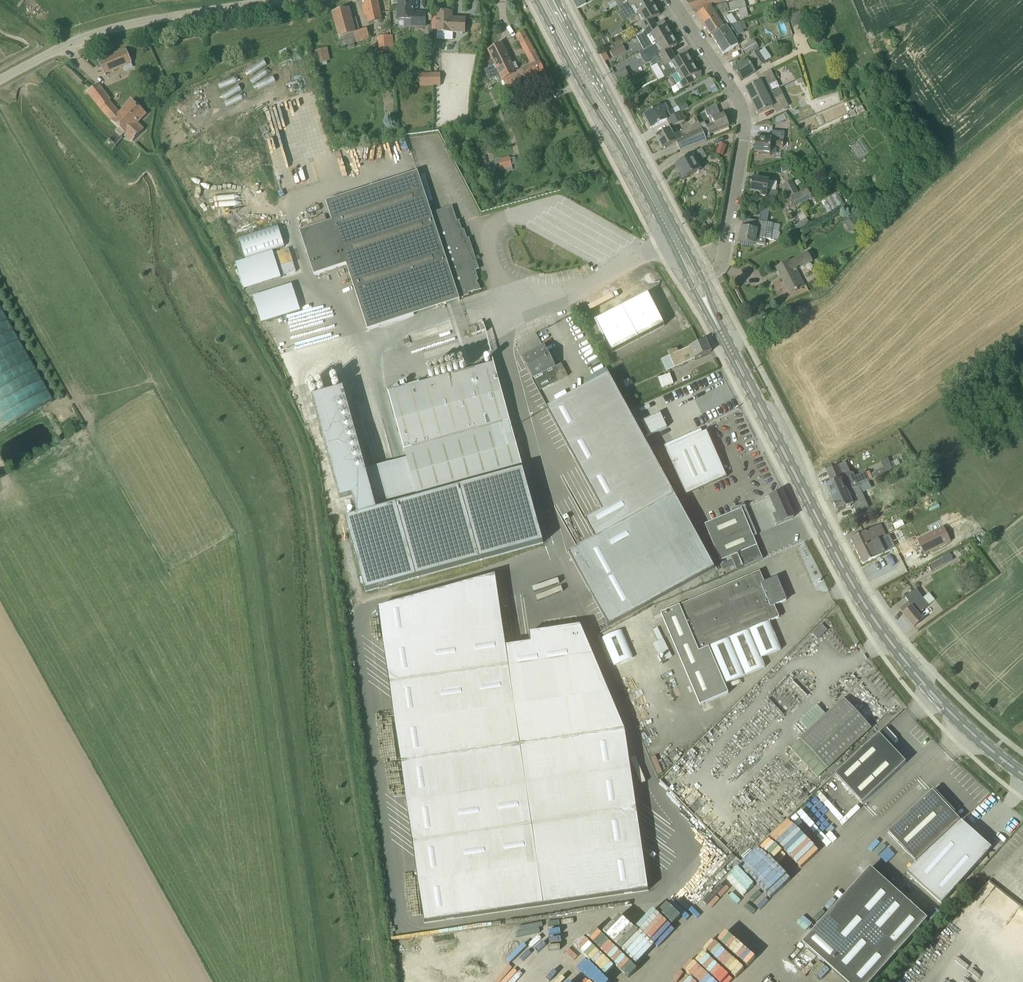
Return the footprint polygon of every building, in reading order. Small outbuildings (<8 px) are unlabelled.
[(365,5),(362,6),(364,16),(367,15),(369,23),(382,21),(379,9),(380,8),(379,1),(378,1),(378,0),(364,0),(365,5)] [(398,19),(412,20),(411,26),(425,26),(426,13),(413,13),(414,0),(399,0),(398,19)] [(574,8),(584,4),(582,0),(571,0),(574,8)] [(612,10),(618,7),(614,0),(612,1),(608,3),(612,10)] [(638,14),(654,5),(651,0),(629,0),(618,7),(621,12),(624,10),(629,19),(638,14)] [(685,1),(692,11),(726,1),(726,0),(687,0),(685,1)] [(717,17),(726,11),(727,13),(738,10),(746,7),(744,0),(739,0),(727,3),(711,7),(697,15),(704,25),(717,17)] [(654,5),(638,14),(629,19),(626,21),(629,26),(640,19),(643,24),(641,25),(644,31),(656,24),(653,19),(660,15),(654,5)] [(749,16),(746,7),(738,10),(741,19),(749,16)] [(339,38),(342,47),(370,39),(367,29),(356,33),(349,8),(332,13),(339,38)] [(730,24),(726,18),(729,16),(727,13),(726,11),(717,17),(704,25),(711,36),(712,35),(727,26),(730,24)] [(438,12),(437,32),(464,33),(465,19),(452,19),(452,13),(438,12)] [(789,16),(793,27),(803,24),(800,13),(789,16)] [(744,34),(740,22),(727,26),(712,35),(724,54),(738,45),(735,39),(738,37),(737,36),(744,34)] [(656,24),(644,31),(635,36),(644,51),(655,44),(672,35),(666,25),(659,29),(656,24)] [(612,38),(618,35),(614,28),(608,31),(612,38)] [(530,65),(516,73),(501,43),(488,50),(503,80),(503,81),(506,88),(526,78),(527,80),(544,70),(523,31),(514,36),(530,65)] [(394,52),(393,35),(378,36),(379,54),(394,52)] [(641,53),(646,61),(653,57),(657,64),(662,61),(673,54),(670,49),(678,45),(672,35),(655,44),(644,51),(641,53)] [(746,55),(751,52),(759,47),(754,40),(742,48),(746,55)] [(310,52),(313,66),(330,61),(328,47),(310,52)] [(617,47),(610,51),(614,58),(621,54),(617,47)] [(106,75),(132,63),(126,49),(99,60),(106,75)] [(766,62),(765,61),(758,51),(747,58),(746,57),(737,63),(739,66),(733,69),(741,81),(755,72),(751,66),(755,63),(758,68),(766,62)] [(676,73),(692,63),(687,54),(676,60),(673,54),(662,61),(657,64),(662,72),(666,79),(670,76),(676,73)] [(698,73),(692,63),(676,73),(682,82),(679,84),(683,89),(688,86),(695,82),(692,77),(698,73)] [(617,84),(628,78),(624,70),(613,76),(617,84)] [(746,89),(752,101),(768,94),(773,92),(769,85),(777,81),(771,70),(758,77),(761,82),(746,89)] [(419,87),(431,87),(431,73),(419,73),(419,87)] [(441,73),(431,73),(431,87),(441,86),(441,73)] [(628,80),(620,84),(624,92),(632,88),(628,80)] [(88,92),(103,114),(132,142),(144,129),(138,123),(146,114),(131,100),(119,112),(109,101),(111,99),(99,84),(88,92)] [(714,85),(709,88),(712,94),(718,91),(714,85)] [(768,94),(752,101),(758,114),(773,107),(775,112),(788,106),(783,95),(771,100),(768,94)] [(686,102),(678,106),(681,112),(689,108),(686,102)] [(716,104),(705,109),(708,117),(719,112),(716,104)] [(686,120),(681,112),(676,115),(673,109),(665,113),(661,106),(653,110),(644,115),(652,129),(667,120),(671,128),(686,120)] [(706,126),(709,134),(729,126),(724,114),(712,119),(714,123),(706,126)] [(676,142),(680,150),(707,140),(699,123),(674,136),(670,128),(655,136),(662,149),(676,142)] [(771,146),(776,146),(783,147),(784,132),(772,131),(771,138),(765,137),(765,140),(756,139),(754,152),(761,153),(761,155),(770,156),(770,155),(771,146)] [(688,177),(693,174),(700,170),(696,162),(706,157),(701,148),(689,155),(684,158),(685,159),(676,165),(681,174),(679,174),(682,180),(688,177)] [(512,169),(510,156),(498,159),(500,171),(512,169)] [(788,164),(781,166),(782,172),(789,170),(788,164)] [(457,221),(452,207),(432,213),(418,172),(326,202),(332,221),(300,232),(314,275),(346,264),(368,330),(460,300),(459,298),(469,295),(468,293),(475,291),(480,290),(479,285),(478,285),(477,281),(479,280),(475,271),(479,269),(469,238),(467,239),(464,230),(462,230),(459,221),(457,221)] [(768,191),(769,181),(753,179),(750,191),(760,193),(760,196),(767,198),(767,197),(777,199),(778,192),(768,191)] [(798,193),(792,181),(783,185),(789,197),(798,193)] [(798,193),(792,196),(797,206),(812,199),(807,189),(805,190),(801,192),(798,193)] [(853,216),(844,223),(846,226),(852,221),(858,228),(861,225),(853,216)] [(807,219),(800,222),(803,227),(809,224),(807,219)] [(739,241),(748,243),(764,245),(765,239),(771,240),(774,224),(759,221),(757,230),(741,228),(739,241)] [(239,239),(246,259),(285,247),(278,226),(239,239)] [(776,268),(789,294),(805,285),(798,270),(813,262),(807,252),(776,268)] [(297,284),(257,294),(263,321),(304,312),(297,284)] [(649,294),(595,321),(612,353),(665,326),(649,294)] [(53,402),(0,309),(0,432),(53,402)] [(472,335),(486,330),(484,324),(470,328),(472,335)] [(695,359),(711,352),(706,340),(690,347),(669,356),(675,368),(685,363),(682,357),(692,353),(695,359)] [(529,357),(524,359),(534,378),(540,390),(553,383),(568,376),(561,363),(555,367),(555,366),(551,368),(546,358),(549,357),(544,347),(528,355),(529,357)] [(404,450),(417,498),(522,470),(494,363),(388,392),(404,450)] [(669,374),(668,374),(659,378),(663,387),(673,384),(669,374)] [(608,375),(547,409),(603,511),(586,521),(595,539),(569,553),(609,627),(715,568),(608,375)] [(543,543),(525,472),(377,510),(366,470),(344,389),(312,397),(340,500),(352,496),(358,516),(345,520),(366,592),(543,543)] [(667,427),(662,417),(660,413),(642,421),(649,436),(667,427)] [(686,495),(723,479),(713,456),(716,455),(708,437),(704,438),(701,430),(664,446),(686,495)] [(871,476),(873,480),(892,470),(889,464),(882,467),(883,469),(871,475),(871,476)] [(854,478),(853,474),(849,472),(842,476),(837,465),(829,469),(835,481),(826,486),(832,499),(859,487),(858,485),(868,481),(864,473),(854,478)] [(860,486),(859,487),(832,499),(837,511),(853,504),(854,507),(857,513),(869,507),(860,486)] [(794,517),(788,503),(782,491),(769,497),(776,512),(772,514),(777,524),(794,517)] [(705,526),(721,562),(732,557),(738,570),(763,558),(754,537),(757,535),(744,504),(731,510),(733,514),(705,526)] [(893,525),(895,530),(904,525),(902,521),(893,525)] [(881,525),(860,535),(851,540),(857,551),(882,539),(887,536),(881,525)] [(917,540),(919,545),(925,556),(951,542),(944,527),(917,540)] [(863,564),(872,560),(893,549),(889,542),(885,544),(882,539),(857,551),(863,564)] [(943,558),(928,566),(931,572),(946,565),(943,558)] [(700,707),(729,695),(726,687),(763,670),(759,661),(782,651),(769,622),(779,617),(774,605),(786,600),(783,592),(785,591),(782,585),(780,586),(777,578),(768,582),(763,570),(679,606),(660,615),(700,707)] [(494,576),(376,609),(398,764),(521,746),(506,647),(494,576)] [(588,589),(550,605),(559,625),(588,613),(591,621),(600,617),(588,589)] [(908,601),(899,609),(914,627),(923,619),(918,614),(928,606),(923,598),(916,589),(905,597),(908,601)] [(521,746),(625,733),(625,731),(581,626),(529,634),(530,644),(506,647),(521,746)] [(622,629),(601,638),(613,667),(635,658),(622,629)] [(818,640),(823,635),(817,629),(812,634),(818,640)] [(654,642),(661,661),(672,656),(665,638),(654,642)] [(864,734),(871,728),(841,695),(843,693),(838,689),(829,697),(837,705),(800,739),(827,769),(864,734)] [(799,720),(808,730),(826,713),(817,703),(799,720)] [(521,746),(532,826),(621,813),(635,795),(625,733),(521,746)] [(906,763),(879,734),(835,775),(862,804),(906,763)] [(521,746),(398,764),(421,923),(544,906),(532,826),(521,746)] [(960,820),(953,813),(955,812),(935,790),(933,792),(932,791),(888,832),(916,862),(960,820)] [(532,826),(544,906),(648,890),(643,855),(625,841),(637,825),(621,813),(532,826)] [(991,848),(961,821),(906,872),(941,904),(991,848)] [(794,871),(817,849),(793,824),(782,835),(779,831),(751,858),(761,869),(780,850),(781,851),(790,843),(800,853),(787,864),(794,871)] [(870,868),(802,942),(846,981),(871,981),(927,920),(870,868)] [(645,906),(627,923),(636,932),(654,915),(645,906)] [(706,936),(735,962),(753,941),(724,915),(706,936)] [(646,949),(614,917),(607,924),(639,956),(646,949)] [(520,952),(535,934),(527,927),(511,944),(520,952)] [(569,959),(638,958),(609,930),(601,930),(588,944),(588,952),(582,946),(568,946),(562,952),(569,959)] [(810,956),(805,960),(811,969),(817,966),(810,956)] [(576,964),(572,962),(564,971),(577,981),(568,979),(566,981),(575,981),(574,981),(576,981),(598,981),(576,964)]
